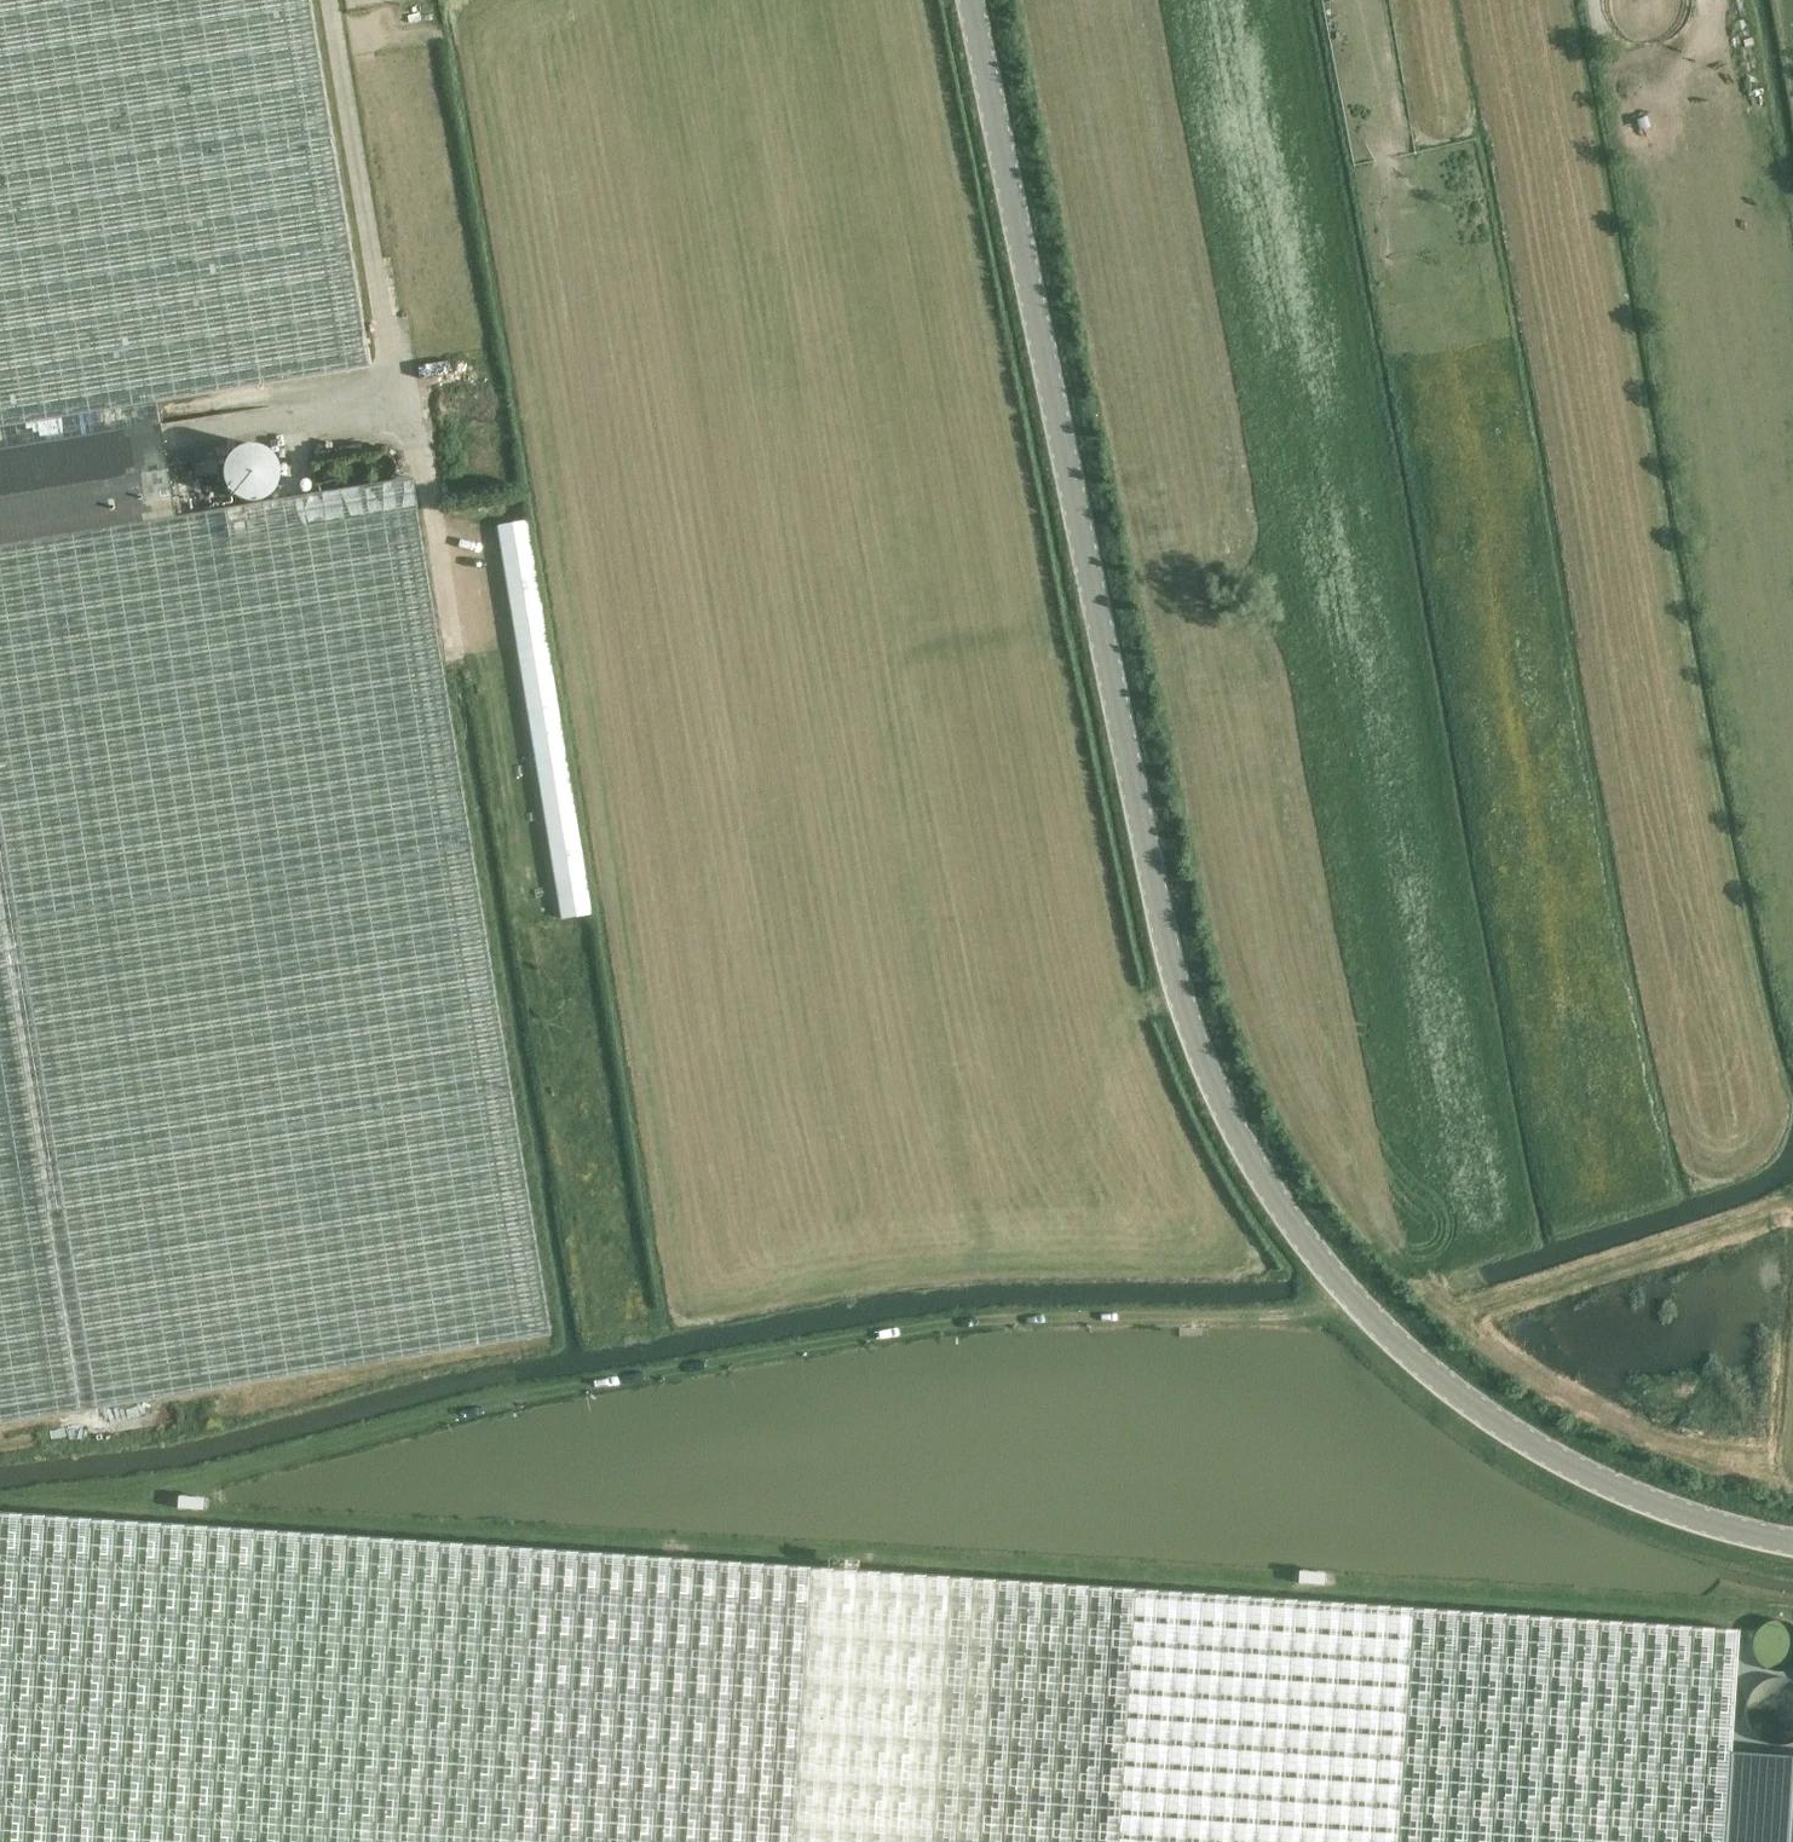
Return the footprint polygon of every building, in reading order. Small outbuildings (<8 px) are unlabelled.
[(552,1335),(414,478),(174,517),(156,403),(370,368),(355,271),(310,0),(0,0),(0,1424),(552,1335)] [(279,463),(278,460),(277,457),(275,455),(273,452),(271,450),(268,448),(266,447),(263,445),(260,445),(257,444),(254,443),(251,443),(248,444),(245,444),(242,445),(239,447),(237,448),(234,450),(232,452),(230,454),(228,457),(227,460),(226,462),(225,465),(224,468),(224,471),(224,474),(225,477),(226,480),(227,483),(228,486),(230,489),(232,491),(234,493),(236,495),(239,496),(242,498),(245,499),(248,499),(251,500),(254,500),(257,499),(260,499),(263,498),(265,497),(268,495),(270,493),(273,491),(275,489),(276,486),(278,484),(279,481),(280,478),(280,475),(281,472),(280,469),(280,466),(279,463)] [(528,521),(499,526),(509,588),(538,584),(528,521)] [(538,584),(509,588),(519,651),(548,646),(538,584)] [(548,646),(519,651),(531,723),(560,718),(548,646)] [(560,718),(531,723),(542,794),(571,789),(560,718)] [(571,789),(542,794),(552,856),(581,852),(571,789)] [(581,852),(552,856),(562,918),(591,914),(581,852)] [(179,1496),(178,1508),(204,1510),(205,1498),(179,1496)] [(1730,1752),(1739,1631),(0,1514),(0,1841),(1792,1841),(1792,1756),(1730,1752)] [(1299,1579),(1298,1583),(1325,1585),(1325,1580),(1326,1573),(1299,1571),(1299,1579)]
